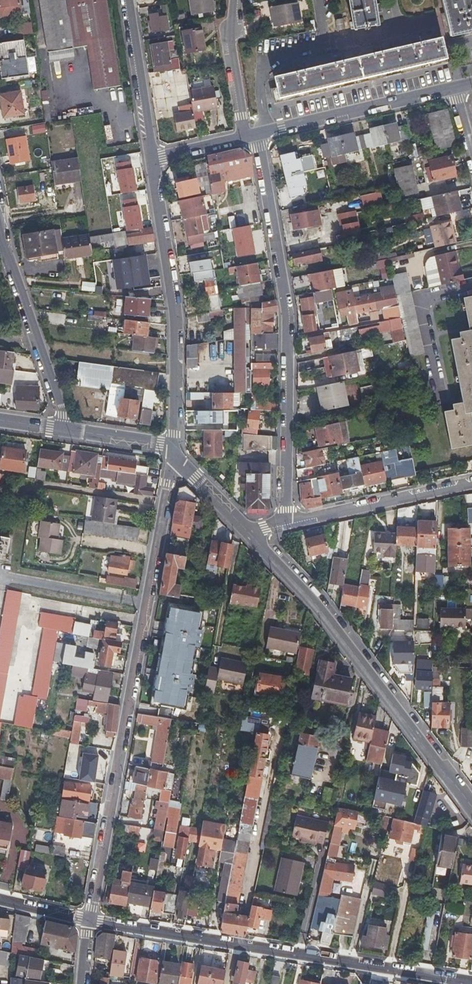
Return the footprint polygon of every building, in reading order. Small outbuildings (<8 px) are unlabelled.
[(50,63),(60,61),(59,59),(74,56),(73,49),(87,46),(94,90),(120,86),(106,0),(40,0),(50,63)] [(203,13),(213,12),(211,0),(190,0),(193,15),(203,13)] [(380,25),(375,0),(350,0),(355,29),(380,25)] [(449,36),(471,30),(471,0),(441,0),(442,4),(449,36)] [(277,27),(302,22),(298,3),(273,8),(277,27)] [(0,7),(0,18),(21,15),(19,5),(15,5),(0,7)] [(153,30),(157,29),(161,28),(159,13),(151,15),(153,30)] [(31,24),(16,27),(17,36),(33,34),(31,24)] [(187,52),(197,50),(206,48),(202,27),(184,30),(187,52)] [(273,68),(276,77),(270,79),(276,103),(447,61),(439,28),(273,68)] [(177,38),(164,40),(151,42),(155,64),(157,64),(158,70),(181,67),(177,38)] [(25,58),(23,40),(0,43),(0,62),(25,58)] [(14,77),(27,75),(25,58),(0,62),(0,71),(1,79),(14,77)] [(214,87),(189,91),(193,113),(218,108),(214,87)] [(1,107),(3,118),(23,115),(20,92),(0,95),(0,102),(1,107)] [(41,94),(45,123),(51,122),(46,93),(41,94)] [(438,150),(456,145),(446,110),(429,114),(438,150)] [(30,126),(33,135),(44,132),(42,123),(30,126)] [(397,124),(384,127),(388,145),(401,141),(401,140),(408,139),(405,126),(398,127),(397,124)] [(371,133),(363,135),(367,149),(374,147),(374,148),(388,145),(384,127),(370,130),(371,133)] [(355,134),(341,137),(346,155),(359,152),(359,151),(367,149),(363,135),(355,137),(355,134)] [(11,164),(20,163),(29,161),(25,136),(6,140),(11,164)] [(346,155),(341,137),(328,141),(329,144),(321,146),(324,159),(331,157),(332,158),(346,155)] [(409,156),(418,154),(417,150),(416,147),(408,149),(409,156)] [(419,157),(428,155),(425,148),(417,150),(418,154),(419,157)] [(286,176),(303,173),(300,159),(296,160),(294,153),(282,156),(286,176)] [(428,161),(433,182),(455,177),(451,156),(428,161)] [(131,158),(114,159),(117,192),(134,190),(131,158)] [(54,186),(67,184),(80,182),(77,160),(51,164),(54,186)] [(399,198),(417,195),(412,167),(394,170),(399,198)] [(207,196),(213,195),(211,183),(208,168),(195,171),(196,180),(177,184),(180,198),(199,195),(197,187),(205,186),(207,196)] [(306,186),(303,173),(286,176),(291,197),(304,194),(302,187),(306,186)] [(18,190),(19,196),(20,203),(34,201),(32,188),(18,190)] [(381,191),(361,194),(362,205),(382,202),(381,191)] [(433,197),(438,216),(461,211),(456,191),(433,197)] [(216,213),(213,195),(207,196),(180,201),(184,219),(194,217),(200,216),(216,213)] [(320,211),(292,215),(293,224),(296,224),(297,231),(322,227),(320,211)] [(357,211),(340,212),(341,240),(358,239),(357,211)] [(200,216),(194,217),(184,219),(187,237),(189,237),(196,235),(198,235),(202,234),(203,231),(200,216)] [(127,221),(128,232),(152,227),(151,217),(127,221)] [(455,243),(450,222),(430,227),(435,248),(455,243)] [(260,224),(236,228),(233,229),(236,243),(238,243),(262,239),(260,224)] [(88,239),(90,251),(127,244),(128,247),(155,242),(152,227),(128,232),(88,239)] [(61,239),(60,228),(22,235),(26,257),(31,256),(37,259),(40,258),(41,261),(57,258),(56,252),(63,251),(61,239)] [(196,235),(189,237),(190,244),(198,243),(196,235)] [(91,256),(90,251),(88,239),(88,236),(61,239),(63,251),(64,259),(91,256)] [(288,255),(289,259),(289,263),(320,257),(318,249),(288,255)] [(462,280),(456,250),(434,255),(429,257),(426,260),(424,263),(424,267),(425,270),(429,287),(462,280)] [(106,258),(105,255),(105,251),(97,253),(98,260),(106,258)] [(110,257),(114,288),(148,284),(145,253),(110,257)] [(221,311),(217,285),(213,259),(202,261),(207,296),(210,295),(212,306),(206,307),(207,313),(221,311)] [(376,262),(377,270),(389,267),(387,260),(376,262)] [(235,309),(251,308),(251,305),(265,302),(257,264),(229,268),(230,274),(239,273),(241,286),(228,288),(232,309),(235,309)] [(331,271),(308,276),(309,283),(312,283),(314,293),(330,290),(335,289),(331,271)] [(410,292),(406,274),(393,277),(396,289),(397,295),(410,292)] [(82,281),(80,289),(92,292),(94,284),(82,281)] [(399,304),(397,295),(396,289),(354,296),(353,289),(337,292),(341,313),(344,315),(348,314),(350,323),(358,321),(357,313),(362,312),(363,314),(369,313),(369,310),(385,307),(385,310),(392,309),(392,306),(399,304)] [(316,330),(315,326),(314,323),(313,314),(317,313),(315,303),(332,299),(330,290),(314,293),(312,293),(313,296),(300,299),(305,332),(316,330)] [(410,292),(397,295),(399,304),(400,308),(401,316),(410,356),(424,353),(410,292)] [(125,296),(125,305),(124,314),(148,316),(149,298),(125,296)] [(449,411),(444,411),(451,449),(471,445),(471,416),(471,412),(471,296),(463,298),(470,331),(459,333),(460,338),(451,340),(463,402),(452,404),(453,410),(449,411)] [(251,337),(273,335),(272,313),(277,312),(276,300),(265,302),(251,305),(251,308),(251,324),(251,337)] [(251,324),(251,308),(235,309),(235,331),(225,332),(224,341),(235,339),(246,339),(246,324),(251,324)] [(222,317),(221,311),(207,313),(197,315),(198,323),(210,321),(210,319),(222,317)] [(405,339),(400,316),(397,317),(378,321),(379,324),(359,328),(361,335),(390,329),(393,342),(405,339)] [(135,335),(146,336),(147,322),(125,320),(124,334),(135,335)] [(311,352),(322,350),(333,347),(329,331),(308,335),(311,352)] [(276,334),(273,335),(251,337),(251,351),(276,348),(276,334)] [(155,337),(146,336),(135,335),(134,343),(133,350),(153,352),(155,337)] [(247,392),(246,339),(235,339),(236,392),(247,392)] [(198,356),(199,344),(187,346),(187,371),(198,371),(198,356)] [(6,370),(13,371),(16,353),(1,351),(0,358),(0,369),(6,370)] [(354,351),(329,356),(333,373),(334,375),(358,370),(354,351)] [(251,366),(272,365),(278,364),(278,356),(251,358),(251,366)] [(327,374),(333,373),(329,356),(323,357),(327,374)] [(107,413),(136,418),(139,400),(143,401),(145,390),(156,392),(159,373),(81,363),(78,382),(111,387),(107,413)] [(272,368),(272,365),(251,366),(251,371),(254,371),(254,386),(270,385),(269,368),(272,368)] [(317,385),(322,408),(346,403),(341,380),(317,385)] [(377,400),(374,384),(359,387),(362,403),(377,400)] [(42,394),(36,394),(30,394),(30,391),(23,391),(23,386),(17,386),(17,409),(42,409),(42,394)] [(162,392),(156,392),(145,390),(143,401),(140,423),(150,425),(153,404),(159,405),(162,392)] [(213,393),(213,399),(213,406),(232,406),(232,393),(213,393)] [(278,413),(278,409),(278,404),(251,403),(251,412),(278,413)] [(247,430),(252,430),(257,430),(258,414),(248,413),(247,430)] [(237,434),(239,415),(230,414),(230,426),(229,433),(237,434)] [(220,425),(219,433),(225,433),(229,433),(230,426),(220,425)] [(334,443),(334,440),(333,436),(339,435),(337,425),(317,429),(320,446),(334,443)] [(206,432),(205,445),(205,457),(223,459),(225,433),(219,433),(206,432)] [(237,438),(237,443),(236,448),(244,448),(243,451),(269,450),(270,437),(237,438)] [(277,437),(270,437),(269,450),(277,450),(277,437)] [(370,453),(391,449),(389,441),(369,446),(370,453)] [(381,452),(387,480),(391,479),(416,474),(409,446),(381,452)] [(37,466),(49,467),(60,469),(63,451),(40,447),(37,466)] [(24,461),(25,451),(3,448),(0,467),(3,468),(2,474),(12,476),(13,469),(23,471),(24,461)] [(306,468),(315,466),(325,464),(322,449),(303,453),(306,468)] [(100,469),(102,457),(100,456),(70,451),(68,470),(88,473),(87,477),(93,477),(91,487),(98,488),(99,483),(99,476),(100,469)] [(365,485),(387,480),(381,452),(359,457),(365,485)] [(102,457),(100,469),(144,475),(147,475),(148,468),(135,467),(135,464),(133,464),(133,461),(125,460),(125,458),(121,458),(120,459),(102,457)] [(365,488),(365,485),(359,457),(347,459),(350,476),(340,478),(344,493),(365,488)] [(269,465),(254,465),(239,465),(239,478),(247,478),(247,508),(269,508),(269,465)] [(144,475),(100,469),(99,476),(116,479),(116,481),(135,484),(134,494),(141,495),(143,486),(144,475)] [(66,484),(67,477),(68,471),(61,470),(59,483),(66,484)] [(35,479),(43,480),(45,481),(46,473),(37,471),(35,479)] [(318,478),(322,497),(342,493),(338,474),(318,478)] [(321,497),(322,497),(318,478),(311,480),(313,491),(308,492),(307,484),(300,485),(301,503),(307,509),(323,505),(321,497)] [(153,488),(143,486),(141,495),(151,496),(153,488)] [(192,523),(195,510),(197,497),(186,486),(179,488),(171,535),(190,538),(192,523)] [(97,496),(93,521),(113,524),(117,499),(97,496)] [(113,524),(93,521),(86,520),(84,533),(137,541),(140,528),(113,524)] [(416,527),(416,544),(415,571),(435,572),(436,521),(417,520),(416,527)] [(39,550),(60,553),(63,539),(58,539),(61,524),(43,521),(40,537),(42,537),(39,550)] [(192,523),(190,538),(200,540),(203,525),(192,523)] [(461,525),(458,525),(456,525),(456,528),(447,528),(448,565),(469,564),(469,527),(461,527),(461,525)] [(396,543),(416,544),(416,527),(397,526),(396,533),(396,543)] [(327,547),(334,545),(331,532),(306,538),(310,555),(328,551),(327,547)] [(396,543),(396,533),(375,532),(374,551),(384,551),(384,555),(395,556),(396,543)] [(6,560),(10,539),(0,537),(0,559),(6,560)] [(173,584),(175,575),(176,566),(184,567),(187,551),(189,540),(177,538),(173,555),(167,554),(160,594),(179,598),(181,585),(173,584)] [(217,564),(217,565),(228,566),(232,545),(212,542),(208,562),(211,562),(217,564)] [(195,553),(187,551),(184,567),(184,568),(192,570),(195,553)] [(127,574),(129,565),(130,557),(112,553),(109,571),(127,574)] [(344,586),(345,576),(348,561),(333,558),(329,583),(344,586)] [(368,576),(376,577),(377,571),(361,568),(360,575),(368,576)] [(204,579),(203,588),(211,590),(214,573),(209,572),(206,571),(204,579)] [(360,575),(360,579),(355,604),(355,605),(365,607),(367,596),(369,585),(366,585),(368,576),(360,575)] [(123,585),(124,582),(124,579),(108,576),(107,582),(123,585)] [(360,579),(345,576),(344,586),(341,602),(355,604),(360,579)] [(202,592),(203,588),(204,579),(198,578),(196,591),(202,592)] [(234,584),(232,593),(231,602),(240,604),(242,586),(234,584)] [(242,586),(240,604),(257,607),(262,586),(252,584),(251,587),(246,586),(242,586)] [(209,598),(211,590),(203,588),(202,592),(201,597),(209,598)] [(0,633),(0,722),(3,722),(26,593),(8,590),(0,633)] [(374,594),(373,598),(373,602),(385,604),(386,595),(374,594)] [(385,605),(385,607),(384,609),(381,609),(380,627),(392,627),(393,613),(393,606),(385,605)] [(195,629),(196,621),(198,614),(169,608),(157,675),(196,682),(205,631),(205,630),(195,629)] [(440,617),(440,626),(465,627),(466,618),(471,618),(471,609),(441,608),(440,617)] [(104,638),(115,640),(118,623),(107,621),(105,632),(97,631),(99,622),(91,620),(91,624),(74,621),(74,617),(41,611),(38,626),(42,626),(30,698),(19,696),(15,724),(32,727),(37,696),(47,698),(59,630),(85,635),(94,636),(104,638)] [(266,647),(281,649),(296,652),(300,632),(270,626),(266,647)] [(215,633),(205,631),(196,682),(200,683),(203,684),(206,684),(207,677),(210,658),(211,656),(214,640),(215,633)] [(92,646),(94,636),(85,635),(83,644),(92,646)] [(121,641),(115,640),(104,638),(101,652),(100,651),(98,659),(100,660),(99,663),(111,665),(111,664),(114,664),(115,659),(116,659),(117,651),(120,651),(121,641)] [(63,662),(75,665),(93,668),(95,660),(93,660),(94,653),(86,651),(84,658),(74,656),(76,647),(66,645),(63,662)] [(295,676),(303,678),(304,678),(311,647),(303,645),(300,661),(298,661),(295,676)] [(227,680),(230,659),(211,656),(210,658),(207,677),(227,680)] [(232,660),(230,659),(227,680),(244,683),(247,664),(232,661),(232,660)] [(353,689),(351,689),(350,689),(352,677),(333,673),(335,662),(320,659),(313,697),(332,700),(333,697),(351,701),(353,689)] [(406,672),(405,677),(405,682),(412,683),(414,666),(390,663),(393,670),(406,672)] [(97,689),(95,699),(108,702),(109,694),(104,693),(107,678),(112,679),(113,673),(108,673),(108,671),(93,668),(75,665),(73,675),(87,677),(85,686),(97,689)] [(427,672),(422,671),(417,671),(416,687),(429,688),(430,672),(432,672),(433,666),(427,666),(427,672)] [(260,672),(258,682),(256,692),(282,696),(286,677),(260,672)] [(206,684),(203,684),(200,683),(198,696),(203,697),(206,684)] [(203,697),(198,696),(193,722),(198,722),(203,697)] [(108,702),(95,699),(78,697),(69,749),(77,751),(83,721),(89,722),(90,715),(88,714),(89,704),(100,706),(99,708),(106,709),(104,714),(109,715),(107,726),(108,727),(108,731),(117,732),(121,704),(108,702)] [(431,724),(439,724),(448,724),(448,703),(431,703),(431,724)] [(373,728),(373,726),(375,716),(359,712),(353,737),(369,741),(371,733),(373,728)] [(164,764),(166,752),(172,718),(138,713),(136,723),(158,727),(152,762),(164,764)] [(246,924),(248,916),(234,913),(250,831),(244,830),(245,824),(251,826),(265,757),(269,758),(270,749),(267,748),(270,728),(268,727),(269,721),(244,716),(242,729),(257,731),(232,865),(226,901),(225,905),(220,930),(244,934),(246,924)] [(373,726),(390,730),(391,720),(375,716),(373,726)] [(391,720),(390,730),(389,732),(388,736),(395,737),(397,727),(392,720),(391,720)] [(467,726),(462,726),(462,745),(471,745),(471,726),(467,726)] [(67,738),(69,731),(56,727),(54,735),(67,738)] [(388,736),(389,732),(373,728),(371,733),(369,741),(365,759),(381,763),(382,762),(385,749),(386,745),(388,736)] [(291,772),(300,774),(308,777),(319,734),(301,730),(291,772)] [(107,737),(101,736),(100,737),(86,734),(84,744),(105,748),(107,737)] [(386,745),(385,749),(382,762),(381,763),(380,769),(385,771),(391,746),(386,745)] [(172,753),(166,752),(164,764),(170,765),(172,753)] [(398,761),(396,761),(394,760),(393,767),(396,768),(394,778),(401,779),(406,756),(399,755),(398,761)] [(0,757),(0,765),(13,767),(15,760),(0,757)] [(68,772),(72,772),(76,773),(77,764),(70,763),(68,772)] [(4,777),(0,798),(7,799),(13,767),(0,765),(0,776),(4,777)] [(150,769),(151,768),(146,767),(136,766),(134,776),(131,775),(130,782),(137,783),(148,785),(150,769)] [(150,769),(148,785),(147,786),(154,787),(171,790),(174,773),(150,769)] [(64,780),(62,796),(88,800),(91,784),(64,780)] [(147,786),(148,785),(137,783),(133,805),(131,804),(129,817),(141,819),(145,798),(147,786)] [(318,801),(323,802),(328,803),(332,788),(321,785),(318,801)] [(151,799),(154,787),(147,786),(145,798),(151,799)] [(435,791),(423,788),(413,822),(426,825),(435,791)] [(378,808),(386,809),(393,811),(397,795),(382,792),(378,808)] [(62,796),(59,815),(75,818),(75,815),(85,816),(88,800),(62,796)] [(159,801),(154,829),(164,830),(169,802),(159,801)] [(338,806),(336,815),(334,825),(342,826),(341,831),(347,832),(348,828),(354,829),(359,810),(338,806)] [(406,816),(409,817),(411,818),(414,809),(408,807),(406,816)] [(56,819),(60,820),(65,821),(64,825),(64,833),(81,836),(81,833),(94,835),(97,822),(75,818),(59,815),(56,815),(56,819)] [(315,844),(315,842),(316,840),(323,842),(327,822),(296,815),(291,835),(300,837),(306,838),(305,841),(315,844)] [(374,827),(379,829),(384,830),(387,820),(377,817),(374,827)] [(413,841),(414,834),(416,827),(421,828),(420,831),(424,834),(426,825),(413,822),(394,817),(390,836),(413,841)] [(212,865),(214,856),(216,847),(221,848),(225,824),(203,820),(201,827),(199,841),(198,844),(202,845),(198,867),(202,868),(203,864),(212,865)] [(9,848),(13,824),(0,822),(0,846),(9,848)] [(140,826),(131,825),(122,823),(121,831),(138,834),(140,826)] [(178,824),(173,824),(169,823),(165,843),(174,844),(178,824)] [(190,825),(189,836),(188,839),(199,841),(201,827),(190,825)] [(164,830),(154,829),(153,839),(162,841),(164,830)] [(188,839),(189,836),(180,834),(177,854),(185,856),(188,839)] [(330,841),(337,843),(339,836),(331,835),(330,841)] [(452,868),(455,853),(458,838),(443,835),(436,865),(452,868)] [(337,843),(330,841),(325,860),(318,889),(329,892),(332,877),(352,882),(355,868),(336,863),(337,860),(333,859),(337,843)] [(137,850),(145,851),(146,843),(138,842),(137,850)] [(30,844),(29,850),(30,850),(32,851),(49,853),(50,847),(30,844)] [(50,845),(50,847),(49,853),(63,856),(64,847),(50,845)] [(416,848),(415,853),(413,858),(408,857),(402,886),(412,888),(420,849),(416,848)] [(30,850),(29,850),(20,849),(17,867),(24,869),(21,884),(43,889),(46,873),(33,870),(34,867),(27,865),(30,850)] [(157,870),(156,873),(161,874),(166,849),(161,849),(160,851),(157,870)] [(150,869),(157,870),(160,851),(157,850),(156,854),(153,853),(150,869)] [(292,894),(293,887),(295,880),(298,881),(302,862),(281,857),(273,890),(292,894)] [(219,900),(226,901),(232,865),(218,863),(215,884),(220,885),(219,894),(220,894),(219,900)] [(463,864),(460,881),(471,884),(471,866),(463,864)] [(436,865),(427,907),(443,910),(452,868),(436,865)] [(124,869),(122,879),(130,881),(130,878),(132,870),(124,869)] [(161,874),(156,873),(154,885),(150,906),(150,908),(175,913),(176,907),(178,893),(174,893),(175,887),(162,884),(161,890),(158,890),(161,874)] [(135,879),(130,878),(130,881),(129,886),(126,902),(150,906),(154,885),(148,884),(148,882),(135,879)] [(126,902),(129,886),(121,885),(122,882),(113,880),(109,901),(126,904),(126,902)] [(384,898),(388,885),(374,881),(370,893),(384,898)] [(179,890),(178,893),(176,907),(179,907),(178,916),(186,917),(190,891),(179,890)] [(340,893),(339,898),(337,905),(331,904),(326,922),(319,920),(317,929),(321,929),(318,941),(328,944),(331,930),(351,935),(359,902),(360,898),(340,893)] [(259,895),(253,894),(248,916),(246,924),(252,926),(259,927),(261,917),(271,919),(273,908),(257,905),(259,895)] [(447,901),(445,910),(462,913),(464,904),(447,901)] [(422,936),(428,937),(435,912),(429,910),(422,936)] [(19,954),(34,957),(36,950),(17,946),(18,942),(24,943),(29,917),(16,914),(10,952),(19,954)] [(72,926),(58,923),(45,920),(40,942),(75,950),(76,933),(72,926)] [(383,934),(384,931),(384,927),(367,925),(365,935),(363,935),(361,944),(384,948),(386,935),(383,934)] [(453,934),(452,934),(450,947),(452,947),(451,954),(471,958),(471,957),(471,934),(455,932),(455,934),(453,934)] [(102,933),(100,935),(98,937),(95,958),(111,960),(114,935),(102,933)] [(109,976),(123,978),(125,966),(127,953),(114,951),(113,960),(111,960),(109,976)] [(46,959),(34,957),(19,954),(15,974),(25,976),(24,978),(41,980),(44,980),(46,959)] [(244,983),(247,969),(250,957),(239,955),(237,963),(232,983),(244,983)] [(156,982),(158,972),(159,961),(140,958),(137,979),(143,980),(156,982)] [(191,976),(193,965),(180,963),(178,983),(189,983),(191,976)] [(177,966),(163,964),(160,983),(175,983),(177,966)] [(214,969),(204,967),(200,983),(222,983),(224,971),(214,969)] [(244,983),(252,983),(253,983),(256,971),(247,969),(244,983)] [(279,976),(271,974),(269,983),(278,983),(279,976)]
